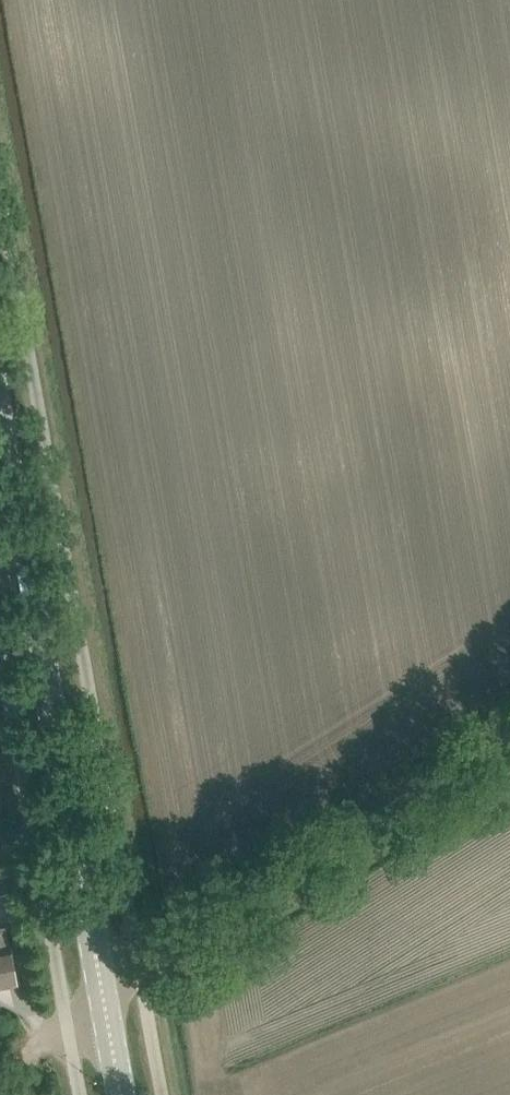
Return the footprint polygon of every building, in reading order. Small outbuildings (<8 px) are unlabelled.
[(5,937),(0,938),(0,986),(18,982),(11,946),(7,947),(5,937)]
